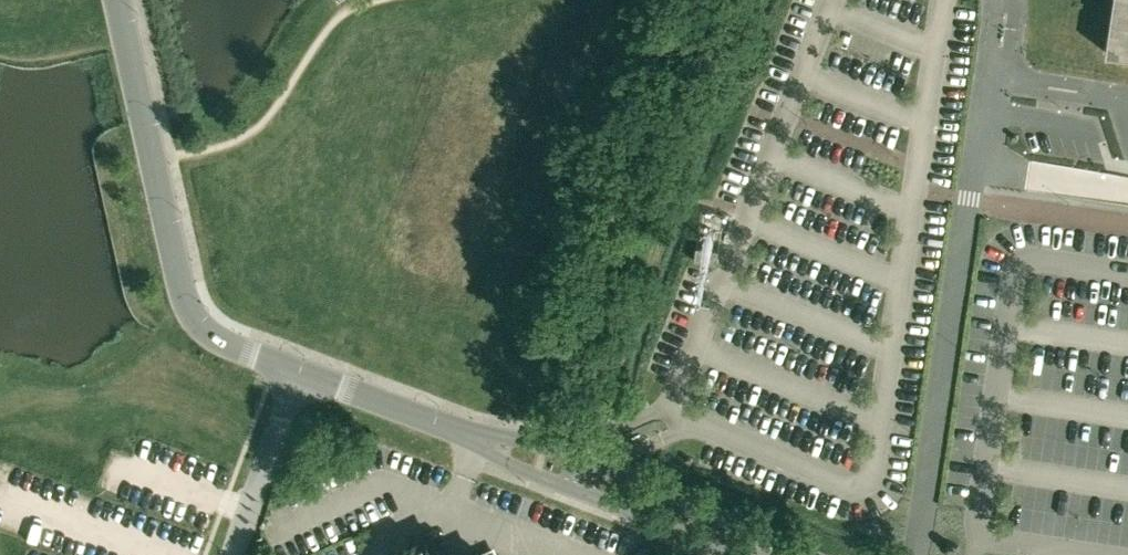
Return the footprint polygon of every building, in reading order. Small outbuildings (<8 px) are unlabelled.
[(1106,52),(1127,55),(1127,0),(1114,0),(1106,52)] [(697,246),(695,259),(717,263),(719,250),(697,246)] [(424,541),(393,554),(431,554),(424,541)]
